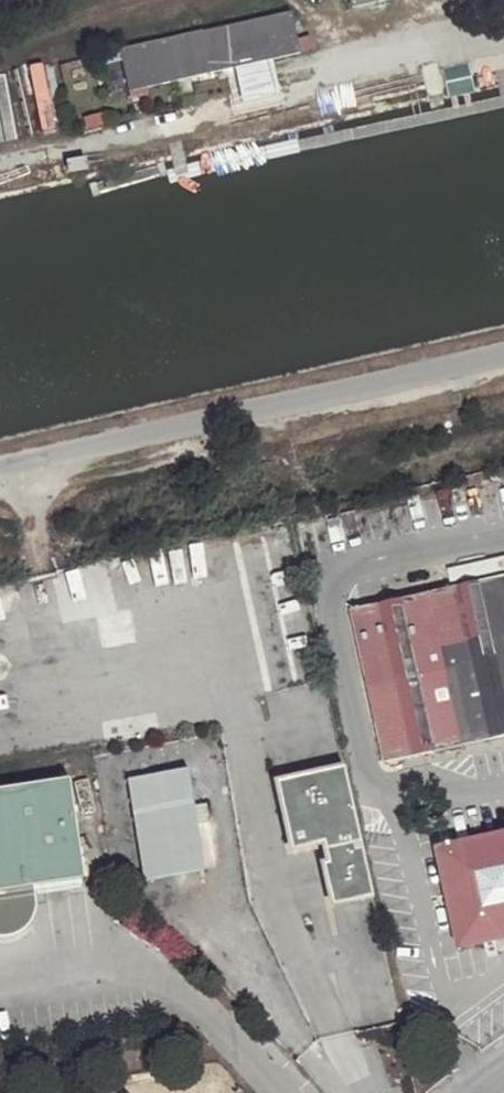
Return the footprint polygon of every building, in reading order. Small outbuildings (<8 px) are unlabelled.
[(350,14),(394,5),(392,0),(348,0),(350,14)] [(119,53),(129,96),(173,86),(229,73),(268,65),(300,58),(290,15),(119,53)] [(47,126),(63,123),(51,60),(35,63),(47,126)] [(229,73),(234,96),(236,103),(275,94),(273,85),(268,65),(229,73)] [(354,607),(386,760),(503,734),(503,575),(354,607)] [(334,903),(374,894),(345,766),(277,781),(285,816),(294,813),(297,824),(286,826),(291,847),(311,842),(309,833),(322,830),(329,860),(325,862),(334,903)] [(195,835),(191,815),(185,777),(122,785),(137,889),(201,879),(195,835)] [(8,942),(13,941),(21,939),(29,934),(34,928),(37,921),(39,913),(38,906),(37,897),(35,885),(85,877),(72,780),(0,791),(0,941),(8,942)] [(202,813),(191,815),(195,835),(206,833),(202,813)] [(481,838),(503,935),(503,833),(481,838)] [(464,943),(503,935),(481,838),(445,846),(440,854),(457,938),(464,943)] [(87,889),(85,877),(35,885),(37,897),(87,889)]
